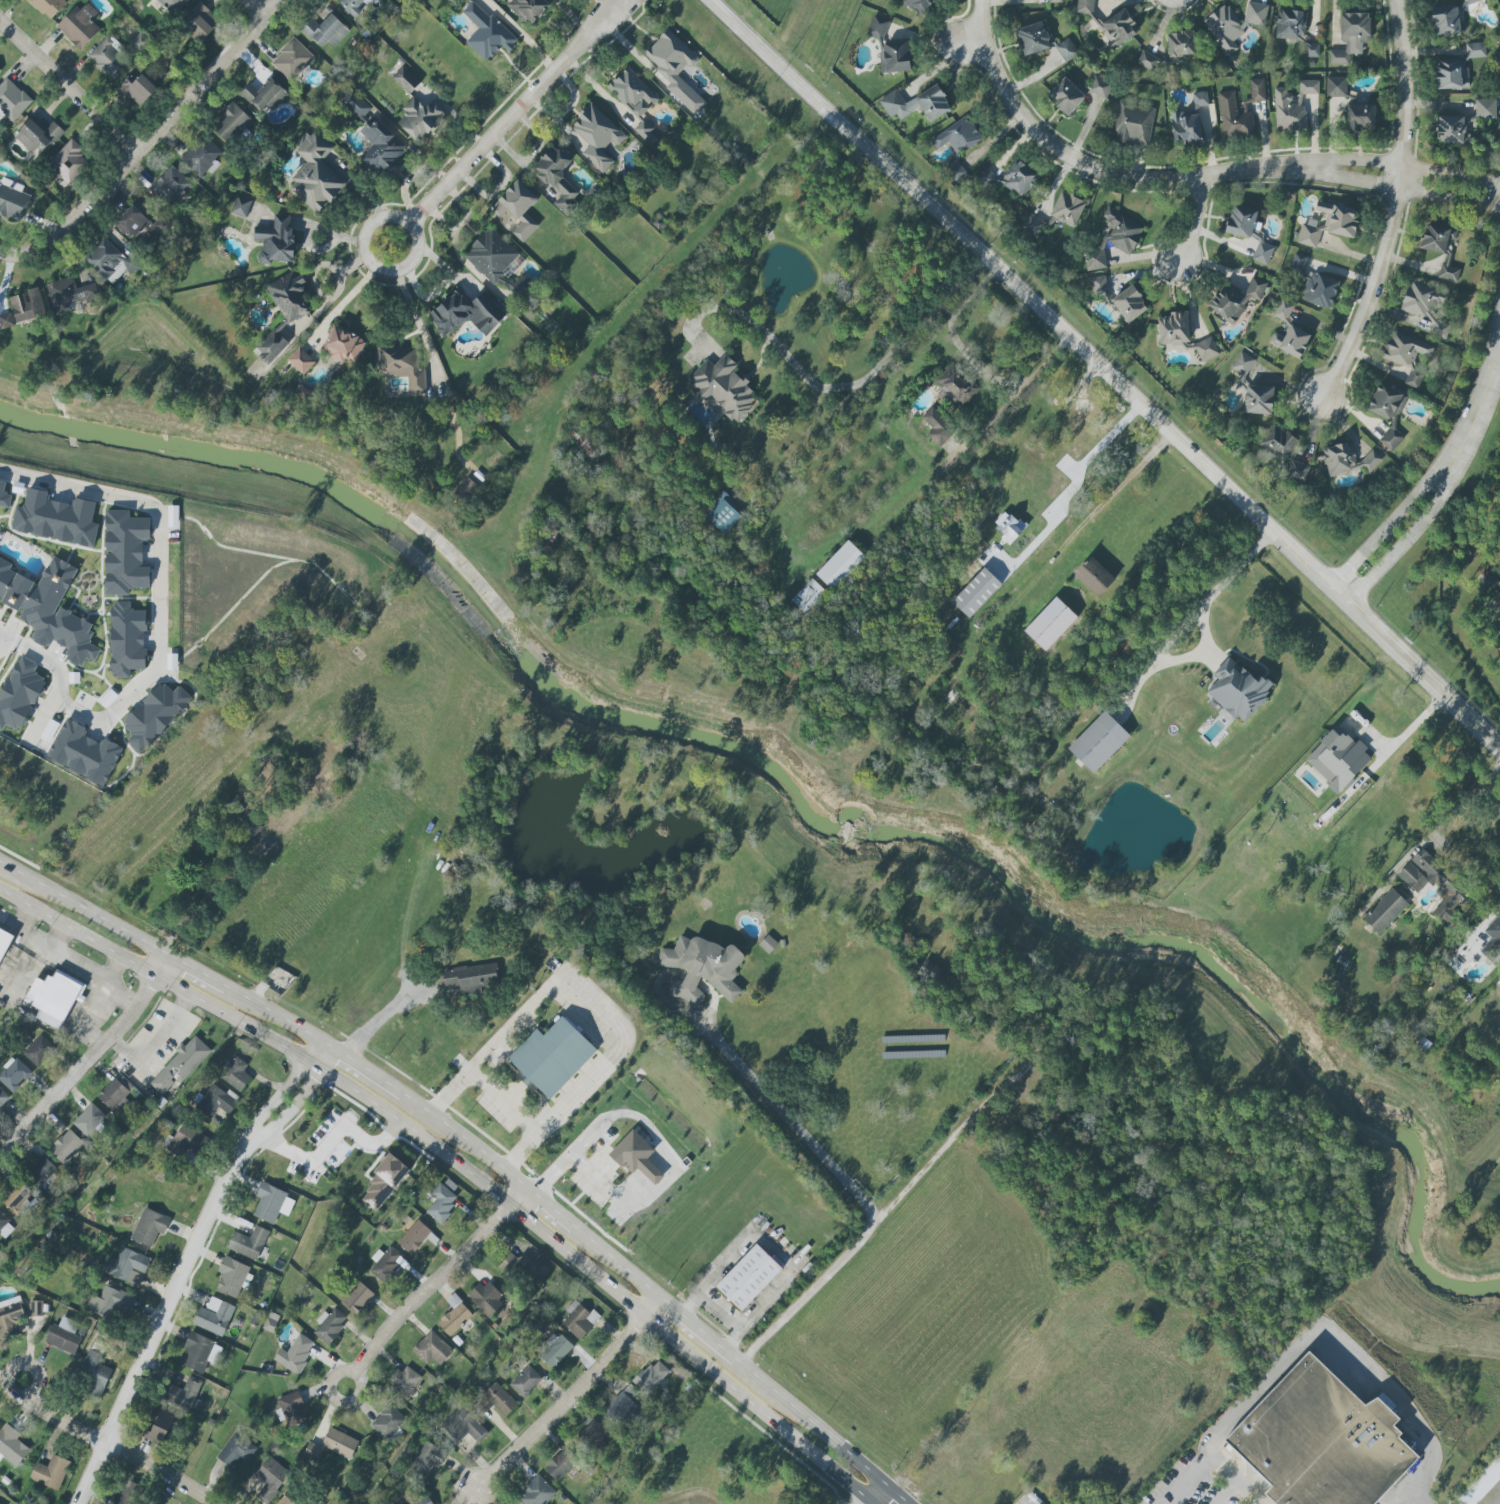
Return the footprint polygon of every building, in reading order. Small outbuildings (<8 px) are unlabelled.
[(66,2),(64,0),(27,0),(49,20),(66,2)] [(173,16),(188,0),(156,0),(173,16)] [(371,0),(335,0),(354,18),(371,0)] [(486,62),(501,46),(507,52),(517,41),(473,0),(462,12),(478,27),(465,42),(486,62)] [(507,5),(530,27),(550,5),(544,0),(511,0),(507,5)] [(933,0),(899,0),(898,3),(926,16),(933,0)] [(100,30),(90,19),(97,12),(87,2),(80,10),(76,6),(55,26),(79,50),(100,30)] [(203,40),(220,21),(199,2),(182,21),(203,40)] [(1202,20),(1226,57),(1238,49),(1233,41),(1244,34),(1245,23),(1264,26),(1267,5),(1246,2),(1243,27),(1230,8),(1222,6),(1202,20)] [(1460,32),(1456,5),(1430,9),(1434,36),(1460,32)] [(1306,11),(1277,10),(1275,38),(1299,39),(1298,57),(1318,57),(1319,41),(1305,41),(1306,11)] [(890,17),(875,11),(866,34),(882,40),(890,17)] [(1329,51),(1329,65),(1349,65),(1349,54),(1362,54),(1362,42),(1369,42),(1369,13),(1340,13),(1340,42),(1345,42),(1345,51),(1329,51)] [(322,48),(327,42),(334,48),(349,30),(330,14),(319,26),(311,18),(300,30),(322,48)] [(1023,56),(1050,48),(1042,21),(1015,29),(1023,56)] [(677,75),(686,65),(690,68),(699,59),(666,29),(642,56),(672,83),(666,89),(694,115),(706,102),(677,75)] [(1194,56),(1193,31),(1167,32),(1168,57),(1194,56)] [(128,43),(138,53),(149,42),(140,32),(128,43)] [(87,57),(112,80),(126,65),(117,57),(124,48),(109,34),(87,57)] [(292,37),(279,51),(281,54),(271,64),(291,83),(315,58),(292,37)] [(1055,44),(1063,62),(1078,56),(1069,38),(1055,44)] [(881,74),(911,70),(907,39),(883,43),(884,51),(878,52),(881,74)] [(1468,88),(1467,59),(1485,57),(1485,42),(1464,43),(1465,59),(1436,61),(1437,89),(1468,88)] [(1136,65),(1162,75),(1167,61),(1141,51),(1136,65)] [(420,82),(403,65),(391,78),(408,94),(420,82)] [(637,119),(658,99),(627,66),(606,86),(637,119)] [(118,87),(139,107),(157,88),(141,74),(132,84),(126,78),(118,87)] [(32,101),(6,77),(0,84),(0,112),(12,123),(32,101)] [(288,94),(270,77),(258,90),(250,83),(239,93),(259,113),(266,105),(272,111),(288,94)] [(1067,116),(1085,96),(1064,77),(1046,96),(1067,116)] [(1325,77),(1326,97),(1347,97),(1346,77),(1325,77)] [(1265,101),(1263,78),(1249,80),(1251,99),(1237,100),(1236,90),(1218,92),(1223,138),(1254,135),(1250,102),(1265,101)] [(1304,130),(1304,95),(1318,95),(1318,80),(1298,80),(1299,95),(1286,95),(1286,87),(1274,87),(1275,131),(1304,130)] [(904,103),(897,90),(878,99),(890,122),(920,106),(928,122),(951,110),(938,85),(904,103)] [(1193,107),(1208,106),(1207,92),(1192,92),(1193,107)] [(360,119),(371,108),(357,95),(346,106),(360,119)] [(448,113),(434,99),(424,108),(413,96),(401,108),(406,113),(397,122),(417,143),(448,113)] [(1495,99),(1475,99),(1475,119),(1496,119),(1495,99)] [(1148,147),(1155,109),(1118,102),(1111,140),(1148,147)] [(210,128),(229,145),(252,120),(233,103),(210,128)] [(626,136),(591,103),(569,126),(588,145),(580,153),(602,174),(614,161),(602,150),(611,141),(617,146),(626,136)] [(1346,105),(1346,130),(1375,130),(1374,104),(1346,105)] [(1201,141),(1198,110),(1170,113),(1173,144),(1201,141)] [(1466,116),(1436,115),(1436,142),(1465,143),(1466,116)] [(929,139),(936,150),(949,142),(956,155),(981,140),(966,116),(929,139)] [(361,133),(373,146),(360,158),(378,177),(407,149),(376,118),(361,133)] [(30,152),(36,146),(43,153),(63,131),(53,121),(43,131),(30,119),(13,136),(30,152)] [(346,183),(321,160),(333,148),(313,129),(294,150),(307,163),(286,186),(317,215),(346,183)] [(203,135),(180,159),(199,178),(223,154),(203,135)] [(47,163),(71,186),(90,166),(78,155),(83,150),(71,138),(47,163)] [(553,204),(564,214),(582,195),(559,174),(573,159),(556,143),(532,170),(547,183),(547,182),(561,195),(553,204)] [(1020,196),(1038,179),(1019,158),(1009,168),(998,179),(986,167),(979,173),(1003,198),(1013,189),(1020,196)] [(957,184),(967,173),(953,160),(943,171),(957,184)] [(171,166),(148,190),(168,209),(191,184),(171,166)] [(24,186),(2,177),(0,182),(0,214),(20,222),(31,195),(21,192),(24,186)] [(508,211),(520,222),(511,232),(522,243),(539,225),(526,212),(538,199),(517,179),(488,210),(499,220),(508,211)] [(1049,217),(1075,228),(1086,201),(1060,191),(1049,217)] [(237,196),(230,213),(245,219),(252,201),(237,196)] [(1297,243),(1316,248),(1321,231),(1353,239),(1360,212),(1318,200),(1315,211),(1325,214),(1323,222),(1305,217),(1297,243)] [(149,222),(133,205),(114,223),(130,240),(149,222)] [(1251,239),(1256,210),(1231,205),(1225,234),(1251,239)] [(1144,228),(1107,206),(1103,213),(1104,224),(1110,228),(1099,246),(1084,248),(1086,270),(1106,269),(1104,247),(1107,242),(1128,255),(1144,228)] [(1044,223),(1029,213),(1019,227),(1035,237),(1044,223)] [(293,261),(294,228),(289,228),(289,216),(274,216),(274,227),(254,227),(253,241),(260,241),(260,264),(268,265),(268,261),(293,261)] [(1437,278),(1456,283),(1460,269),(1448,266),(1452,251),(1445,250),(1448,239),(1454,241),(1457,229),(1426,221),(1419,248),(1443,255),(1437,278)] [(491,284),(520,255),(490,226),(462,255),(491,284)] [(126,259),(103,237),(83,258),(111,285),(126,269),(132,276),(143,264),(132,253),(126,259)] [(1251,259),(1267,265),(1274,247),(1258,241),(1251,259)] [(1288,272),(1301,276),(1307,257),(1294,253),(1288,272)] [(266,285),(287,324),(311,312),(297,287),(304,283),(296,269),(266,285)] [(1329,310),(1340,282),(1310,271),(1300,299),(1329,310)] [(45,285),(55,314),(101,298),(95,282),(76,288),(72,276),(45,285)] [(1106,296),(1105,276),(1091,277),(1092,296),(1106,296)] [(1244,293),(1220,282),(1208,310),(1236,323),(1248,297),(1259,301),(1267,283),(1251,276),(1244,293)] [(1447,294),(1410,280),(1399,310),(1434,322),(1430,334),(1445,339),(1450,325),(1435,320),(1438,309),(1441,311),(1447,294)] [(1148,309),(1132,285),(1110,300),(1127,323),(1148,309)] [(39,289),(9,296),(13,312),(0,315),(0,327),(45,316),(39,289)] [(481,293),(470,304),(455,290),(427,318),(447,337),(465,317),(485,336),(505,315),(481,293)] [(1159,346),(1185,345),(1185,342),(1189,341),(1188,311),(1169,312),(1169,318),(1158,318),(1159,346)] [(355,363),(366,341),(333,324),(320,351),(343,363),(345,358),(355,363)] [(1310,334),(1289,325),(1285,337),(1273,332),(1268,345),(1300,358),(1310,334)] [(253,352),(267,366),(289,343),(275,329),(253,352)] [(1434,346),(1394,331),(1384,359),(1410,368),(1404,384),(1418,389),(1425,368),(1413,363),(1417,353),(1429,358),(1434,346)] [(1193,345),(1202,363),(1219,354),(1210,336),(1193,345)] [(286,360),(303,375),(315,362),(299,347),(286,360)] [(425,369),(417,369),(417,347),(377,348),(377,375),(408,375),(408,396),(426,396),(425,369)] [(1243,377),(1253,359),(1240,351),(1230,369),(1243,377)] [(759,401),(745,387),(748,384),(733,369),(737,365),(725,353),(713,365),(707,359),(686,380),(706,400),(709,397),(737,424),(759,401)] [(952,363),(935,378),(961,408),(978,392),(952,363)] [(1366,410),(1390,421),(1380,445),(1395,451),(1402,434),(1392,430),(1407,395),(1379,382),(1366,410)] [(1244,413),(1272,414),(1273,387),(1245,385),(1244,413)] [(940,447),(956,429),(931,406),(920,417),(932,429),(927,435),(940,447)] [(1298,441),(1274,423),(1258,444),(1282,462),(1298,441)] [(1322,448),(1328,476),(1356,469),(1349,442),(1322,448)] [(1382,458),(1371,449),(1358,464),(1369,474),(1382,458)] [(1285,476),(1303,483),(1310,467),(1291,460),(1285,476)] [(9,508),(12,495),(3,494),(5,481),(0,480),(0,507),(9,508)] [(473,494),(472,482),(460,482),(461,494),(473,494)] [(94,546),(98,524),(92,523),(95,502),(75,498),(73,505),(47,500),(48,492),(27,488),(23,508),(16,506),(11,532),(94,546)] [(705,518),(722,499),(741,516),(724,535),(705,518)] [(150,518),(129,518),(130,511),(106,510),(105,595),(129,595),(129,588),(150,588),(150,567),(142,567),(142,539),(150,539),(150,518)] [(1001,539),(1008,545),(1025,527),(1006,510),(993,524),(1005,535),(1001,539)] [(849,541),(816,575),(833,591),(866,557),(849,541)] [(88,657),(97,662),(102,648),(91,643),(96,633),(92,630),(96,620),(85,614),(83,617),(72,613),(73,609),(62,605),(60,611),(57,610),(80,567),(71,564),(72,561),(61,555),(59,557),(56,554),(41,581),(15,567),(14,563),(0,555),(0,605),(2,606),(6,600),(25,608),(22,615),(38,626),(32,638),(51,647),(56,640),(70,647),(67,657),(83,665),(88,657)] [(1074,575),(1097,597),(1115,579),(1091,556),(1074,575)] [(951,601),(983,567),(1001,584),(969,618),(951,601)] [(811,579),(791,600),(808,617),(829,596),(811,579)] [(1056,597),(1024,631),(1046,652),(1078,617),(1056,597)] [(146,610),(130,610),(130,603),(111,603),(111,679),(130,678),(130,669),(146,669),(146,649),(143,649),(143,632),(146,632),(146,610)] [(3,731),(9,724),(18,729),(35,707),(31,704),(34,702),(37,703),(48,687),(44,685),(47,681),(45,681),(47,677),(38,673),(39,671),(37,670),(40,664),(24,655),(0,692),(0,695),(2,698),(0,700),(0,729),(3,731)] [(1233,719),(1236,716),(1243,722),(1275,688),(1262,675),(1256,682),(1229,656),(1212,674),(1217,679),(1205,692),(1233,719)] [(137,753),(194,701),(179,685),(172,692),(164,683),(120,723),(132,735),(126,741),(137,753)] [(1067,748),(1103,711),(1130,737),(1093,774),(1067,748)] [(46,758),(103,787),(123,748),(104,738),(101,745),(82,735),(86,726),(67,716),(46,758)] [(1338,793),(1373,756),(1356,741),(1354,742),(1344,733),(1340,737),(1332,730),(1303,761),(1338,793)] [(1396,875),(1416,894),(1428,880),(1446,896),(1432,912),(1443,922),(1470,892),(1421,848),(1396,875)] [(1363,917),(1392,887),(1410,905),(1382,935),(1363,917)] [(1499,956),(1499,914),(1483,930),(1491,939),(1479,951),(1491,964),(1499,956)] [(12,934),(0,928),(0,961),(12,934)] [(768,934),(777,943),(767,953),(758,944),(768,934)] [(700,977),(718,991),(731,1003),(742,992),(731,980),(735,976),(735,974),(735,972),(735,969),(740,963),(741,961),(742,959),(743,957),(742,953),(733,945),(730,945),(728,945),(724,949),(715,943),(710,943),(705,939),(698,937),(695,937),(692,938),(691,939),(679,935),(673,949),(662,949),(660,950),(659,952),(658,965),(680,967),(687,970),(700,977)] [(444,991),(463,989),(464,995),(481,993),(481,987),(498,985),(496,964),(442,969),(444,991)] [(35,1017),(57,1029),(75,1000),(81,1003),(85,997),(81,995),(86,985),(56,969),(52,976),(51,976),(51,977),(48,975),(44,980),(36,976),(23,1001),(39,1010),(35,1017)] [(535,1027),(506,1056),(549,1098),(597,1049),(561,1015),(542,1034),(535,1027)] [(40,1034),(55,1049),(37,1067),(22,1053),(40,1034)] [(194,1035),(211,1051),(180,1083),(173,1077),(170,1080),(173,1082),(161,1095),(149,1083),(177,1053),(174,1050),(180,1044),(184,1046),(194,1035)] [(243,1072),(248,1064),(234,1056),(220,1079),(242,1092),(251,1077),(243,1072)] [(13,1093),(0,1081),(0,1073),(16,1058),(31,1072),(25,1080),(23,1079),(18,1084),(19,1087),(13,1093)] [(96,1096),(112,1112),(130,1093),(114,1078),(96,1096)] [(195,1110),(210,1119),(217,1107),(229,1114),(238,1099),(212,1082),(195,1110)] [(9,1097),(0,1106),(0,1089),(9,1097)] [(106,1117),(91,1103),(72,1123),(87,1137),(106,1117)] [(180,1159),(186,1150),(199,1158),(210,1140),(182,1122),(165,1150),(180,1159)] [(85,1144),(68,1128),(48,1150),(64,1166),(85,1144)] [(632,1128),(608,1154),(619,1166),(622,1164),(632,1173),(636,1169),(655,1186),(664,1175),(646,1159),(655,1150),(632,1128)] [(378,1212),(409,1168),(390,1154),(359,1198),(378,1212)] [(56,1167),(42,1156),(26,1177),(41,1188),(56,1167)] [(156,1173),(154,1177),(162,1181),(164,1177),(156,1173)] [(26,1200),(32,1192),(18,1180),(1,1201),(24,1220),(35,1207),(26,1200)] [(262,1182),(256,1196),(261,1198),(253,1215),(273,1225),(288,1194),(262,1182)] [(459,1199),(439,1182),(429,1193),(436,1199),(425,1212),(439,1223),(459,1199)] [(144,1207),(130,1238),(150,1248),(158,1232),(163,1235),(170,1219),(144,1207)] [(0,1234),(4,1239),(15,1228),(0,1211),(0,1234)] [(431,1232),(418,1219),(396,1242),(410,1255),(431,1232)] [(235,1231),(227,1248),(255,1261),(269,1232),(256,1226),(249,1238),(235,1231)] [(757,1244),(783,1269),(742,1313),(716,1288),(757,1244)] [(383,1254),(378,1249),(370,1258),(375,1263),(369,1271),(381,1282),(403,1258),(389,1246),(383,1254)] [(102,1274),(141,1286),(150,1257),(120,1248),(116,1260),(107,1258),(102,1274)] [(538,1283),(547,1273),(524,1252),(517,1259),(510,1253),(499,1265),(522,1286),(531,1276),(538,1283)] [(218,1272),(221,1274),(215,1291),(237,1299),(241,1287),(245,1289),(254,1267),(224,1256),(218,1272)] [(467,1297),(489,1318),(505,1301),(484,1280),(467,1297)] [(355,1316),(374,1295),(359,1281),(340,1302),(355,1316)] [(91,1295),(85,1310),(112,1321),(117,1308),(127,1313),(134,1297),(104,1285),(99,1298),(91,1295)] [(449,1336),(472,1314),(453,1293),(446,1300),(453,1308),(436,1323),(449,1336)] [(19,1333),(16,1321),(25,1318),(19,1297),(0,1302),(0,1338),(19,1333)] [(193,1326),(224,1336),(234,1305),(210,1297),(206,1309),(199,1307),(193,1326)] [(561,1323),(579,1340),(598,1320),(575,1298),(564,1310),(569,1314),(561,1323)] [(42,1317),(43,1301),(30,1301),(29,1317),(42,1317)] [(328,1315),(324,1312),(315,1321),(320,1325),(313,1332),(326,1345),(349,1321),(335,1308),(328,1315)] [(263,1330),(274,1333),(278,1315),(267,1312),(263,1330)] [(82,1337),(74,1334),(79,1323),(62,1316),(58,1326),(52,1324),(44,1342),(74,1356),(82,1337)] [(439,1366),(453,1351),(430,1330),(411,1351),(426,1364),(431,1359),(439,1366)] [(215,1364),(223,1346),(192,1332),(178,1363),(202,1374),(208,1361),(215,1364)] [(536,1354),(552,1369),(572,1347),(557,1333),(536,1354)] [(300,1334),(280,1364),(299,1377),(307,1364),(304,1361),(309,1354),(307,1352),(313,1343),(300,1334)] [(111,1369),(99,1365),(102,1355),(86,1349),(77,1377),(86,1380),(82,1393),(101,1399),(111,1369)] [(1222,1441),(1269,1487),(1261,1495),(1270,1503),(1373,1503),(1417,1459),(1396,1438),(1400,1434),(1391,1426),(1398,1420),(1375,1399),(1363,1406),(1307,1352),(1222,1441)] [(632,1381),(648,1395),(669,1370),(658,1361),(652,1367),(648,1363),(632,1381)] [(542,1380),(529,1365),(509,1384),(522,1399),(542,1380)] [(402,1372),(396,1369),(387,1383),(408,1397),(421,1376),(406,1366),(402,1372)] [(183,1389),(170,1384),(163,1402),(190,1412),(201,1381),(188,1376),(183,1389)] [(496,1382),(473,1404),(483,1414),(492,1406),(505,1418),(518,1405),(496,1382)] [(601,1410),(616,1426),(636,1407),(630,1400),(638,1393),(630,1384),(601,1410)] [(287,1427),(308,1421),(299,1391),(278,1397),(287,1427)] [(369,1425),(386,1441),(406,1419),(388,1403),(369,1425)] [(478,1444),(488,1433),(459,1406),(438,1429),(455,1444),(466,1433),(478,1444)] [(145,1429),(142,1437),(162,1445),(174,1417),(157,1409),(148,1430),(145,1429)] [(578,1433),(595,1452),(611,1438),(594,1419),(578,1433)] [(16,1467),(30,1450),(16,1439),(20,1435),(6,1424),(0,1431),(0,1455),(16,1467)] [(352,1459),(358,1439),(328,1428),(321,1448),(352,1459)] [(217,1460),(232,1468),(237,1458),(247,1463),(257,1445),(232,1432),(217,1460)] [(423,1439),(448,1453),(439,1469),(433,1466),(425,1479),(406,1468),(423,1439)] [(317,1462),(322,1447),(308,1442),(303,1456),(317,1462)] [(579,1461),(565,1447),(543,1468),(557,1482),(579,1461)] [(1452,1503),(1453,1503),(1477,1503),(1499,1480),(1499,1452),(1452,1503)] [(36,1462),(29,1478),(58,1492),(71,1463),(53,1454),(47,1467),(36,1462)] [(290,1474),(268,1455),(251,1475),(263,1486),(256,1494),(265,1502),(290,1474)] [(539,1474),(515,1496),(522,1503),(546,1503),(557,1494),(539,1474)] [(120,1482),(117,1503),(136,1503),(138,1484),(120,1482)] [(289,1487),(276,1503),(310,1503),(289,1487)] [(426,1494),(407,1503),(432,1503),(426,1494)]
